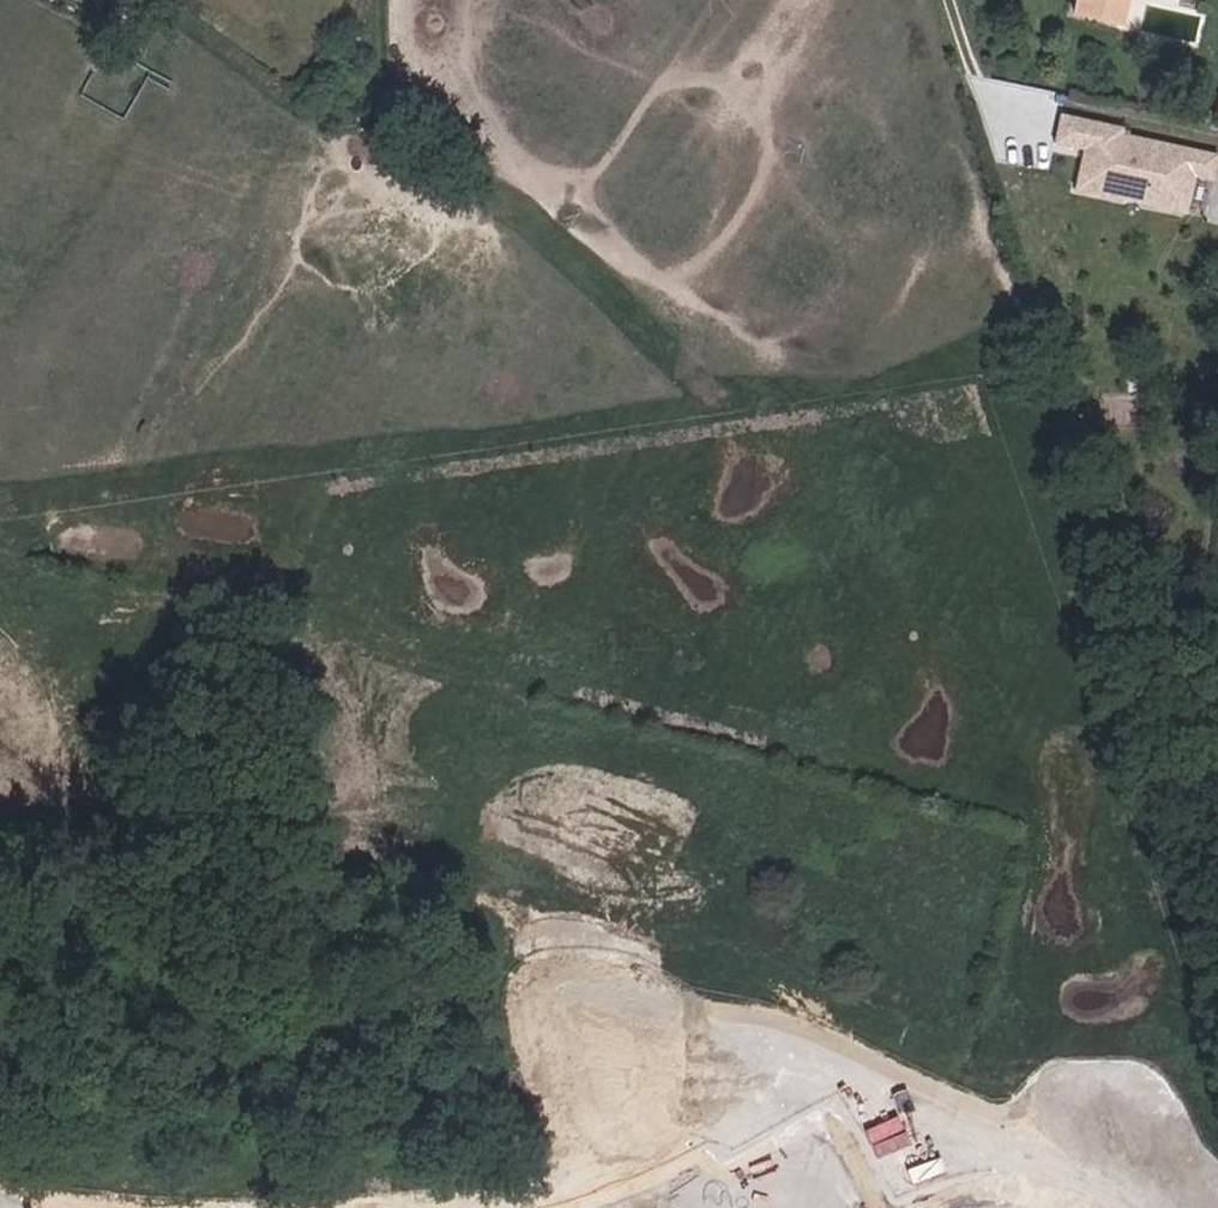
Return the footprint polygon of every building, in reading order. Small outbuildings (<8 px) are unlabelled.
[(1083,15),(1130,24),(1136,0),(1086,0),(1083,15)] [(138,35),(112,22),(103,38),(129,52),(138,35)] [(1111,133),(1056,116),(1049,139),(1077,147),(1066,187),(1169,218),(1181,176),(1199,181),(1203,168),(1110,139),(1111,133)]
